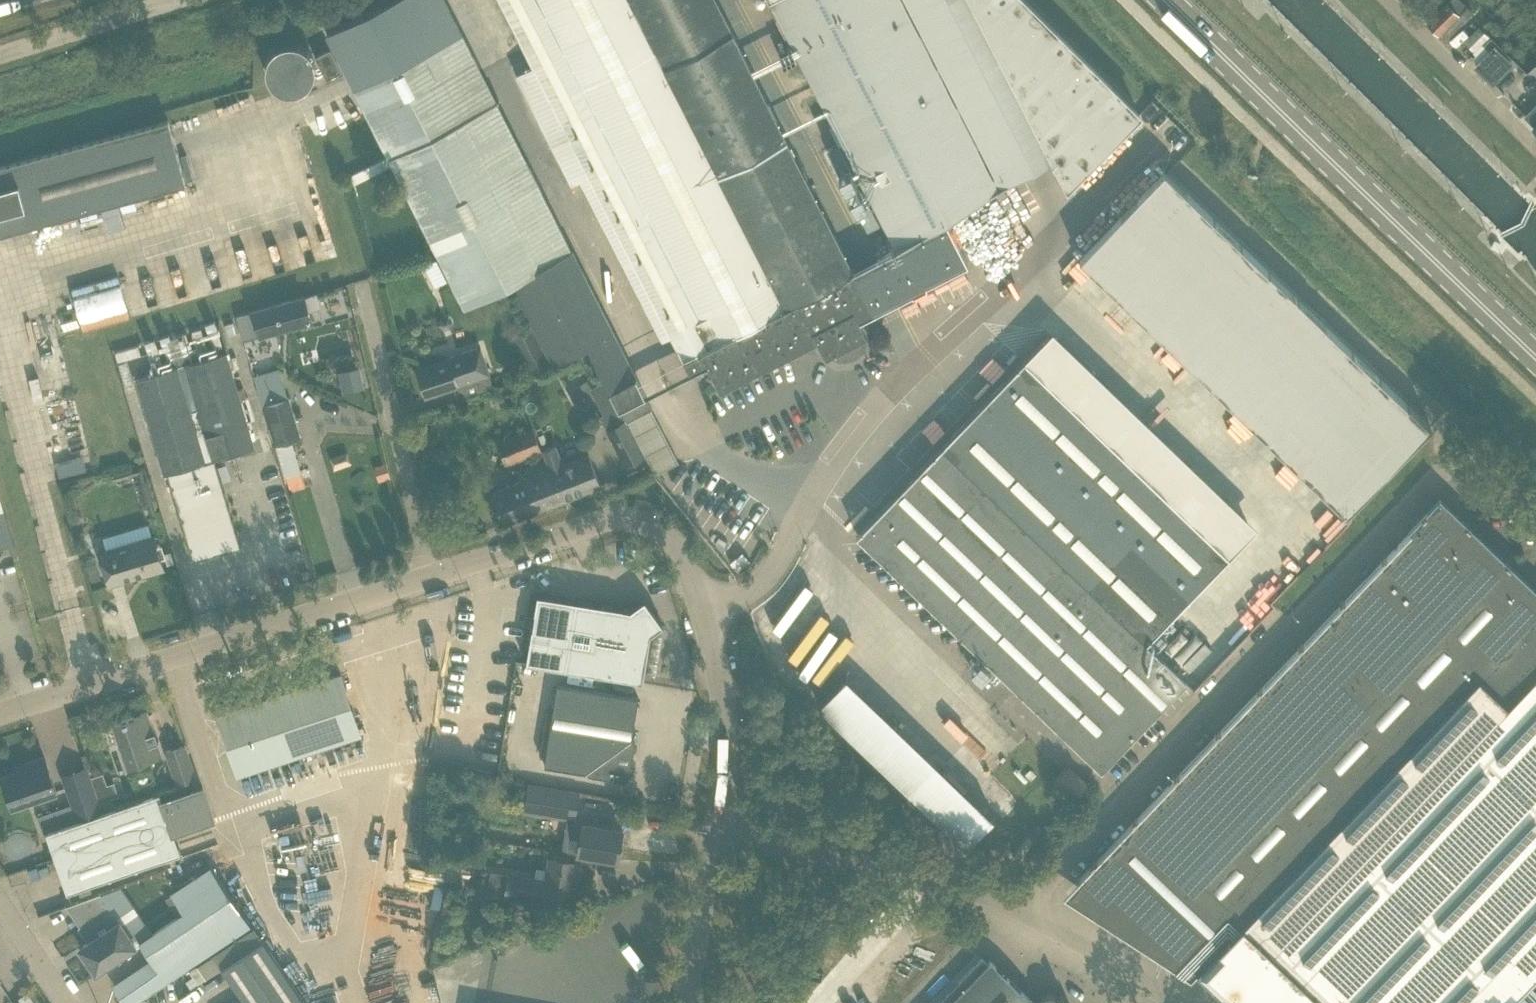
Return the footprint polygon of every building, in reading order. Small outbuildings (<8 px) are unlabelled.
[(326,31),(432,242),(443,264),(464,306),(512,281),(553,363),(587,345),(602,375),(604,377),(605,379),(613,395),(626,420),(628,424),(653,411),(651,409),(652,408),(643,390),(438,0),(389,0),(348,21),(326,31)] [(852,270),(767,104),(714,0),(499,0),(533,65),(515,75),(551,145),(571,183),(579,179),(652,321),(653,320),(662,338),(670,334),(690,371),(706,362),(720,389),(721,388),(720,385),(811,338),(822,359),(864,338),(853,316),(870,308),(872,312),(874,310),(873,307),(869,300),(864,291),(855,271),(853,272),(852,270)] [(809,76),(818,95),(827,113),(848,152),(854,165),(897,248),(852,270),(853,272),(855,271),(864,291),(869,300),(873,307),(896,295),(897,298),(898,298),(897,295),(910,288),(912,293),(927,286),(924,280),(965,260),(966,263),(968,262),(946,220),(1050,158),(1067,184),(1139,112),(1026,0),(769,0),(809,76)] [(1427,22),(1438,33),(1440,31),(1447,37),(1472,11),(1461,0),(1448,0),(1427,22)] [(1464,40),(1473,49),(1488,34),(1479,25),(1464,40)] [(1475,54),(1472,57),(1478,63),(1494,47),(1499,52),(1502,48),(1491,36),(1474,53),(1475,54)] [(315,55),(326,78),(342,70),(330,47),(315,55)] [(1492,81),(1510,63),(1499,52),(1494,47),(1478,63),(1476,66),(1492,81)] [(1527,115),(1535,124),(1532,127),(1535,130),(1535,106),(1527,115)] [(10,231),(185,182),(168,119),(0,165),(0,233),(10,231)] [(1345,515),(1386,472),(1431,427),(1169,172),(1083,260),(1345,515)] [(436,258),(424,264),(434,286),(446,279),(436,258)] [(311,320),(303,296),(252,310),(253,312),(237,316),(244,339),(311,320)] [(531,373),(551,363),(532,325),(512,335),(531,373)] [(175,364),(134,376),(158,455),(164,473),(167,472),(194,559),(241,545),(214,458),(253,446),(248,427),(224,348),(183,361),(185,366),(177,368),(175,364)] [(444,388),(452,385),(456,399),(493,387),(490,378),(489,374),(490,374),(482,348),(436,363),(416,370),(424,394),(444,388)] [(1100,768),(1184,681),(1144,642),(1227,555),(1025,360),(857,535),(1100,768)] [(363,387),(358,366),(339,370),(343,392),(363,387)] [(263,403),(275,443),(300,436),(288,395),(263,403)] [(626,420),(607,429),(625,465),(644,455),(628,424),(626,420)] [(496,439),(504,461),(542,447),(534,425),(496,439)] [(600,485),(593,467),(586,450),(562,459),(556,443),(545,448),(548,455),(551,463),(565,499),(600,485)] [(521,479),(510,483),(492,491),(505,523),(565,499),(551,463),(548,455),(516,467),(521,479)] [(379,478),(390,475),(385,461),(375,464),(379,478)] [(13,539),(0,495),(0,543),(13,539)] [(1093,863),(1201,966),(1197,970),(1197,971),(1207,980),(1231,1002),(1237,1002),(1241,999),(1245,1002),(1535,1002),(1535,587),(1492,545),(1439,495),(1407,528),(1410,531),(1093,863)] [(106,549),(99,552),(109,584),(164,567),(158,548),(154,535),(152,535),(148,523),(102,537),(106,549)] [(87,564),(92,580),(100,578),(95,562),(87,564)] [(644,599),(630,609),(537,594),(534,614),(526,613),(524,624),(532,626),(526,662),(642,681),(650,633),(662,624),(644,599)] [(217,713),(237,774),(361,733),(341,672),(217,713)] [(959,845),(987,815),(838,673),(809,703),(959,845)] [(638,696),(618,693),(557,683),(544,764),(585,771),(588,775),(617,780),(624,781),(629,778),(635,742),(631,738),(638,696)] [(114,722),(128,765),(161,754),(146,711),(114,722)] [(166,749),(178,785),(193,780),(192,777),(195,776),(184,743),(166,749)] [(1,775),(12,805),(56,790),(44,755),(23,763),(25,767),(1,775)] [(1067,765),(1054,779),(1073,798),(1087,784),(1067,765)] [(78,820),(102,812),(91,779),(86,766),(62,775),(78,820)] [(102,812),(114,807),(111,798),(118,796),(114,784),(107,787),(102,775),(91,779),(102,812)] [(193,780),(178,785),(114,807),(102,812),(78,820),(46,831),(55,858),(67,891),(179,851),(172,830),(212,816),(202,785),(196,787),(193,780)] [(578,791),(528,784),(525,810),(574,817),(578,791)] [(582,821),(577,852),(617,858),(622,827),(582,821)] [(577,861),(557,858),(549,857),(545,880),(491,871),(487,894),(570,906),(570,905),(568,905),(573,876),(575,876),(577,861)] [(131,973),(138,982),(118,996),(123,1002),(131,1002),(146,993),(158,985),(165,980),(209,950),(249,923),(225,888),(211,867),(172,893),(183,911),(139,941),(139,942),(151,959),(143,964),(132,972),(131,973)] [(109,905),(78,926),(87,940),(83,943),(86,949),(83,951),(96,971),(136,944),(139,942),(139,941),(152,932),(121,885),(100,892),(109,905)] [(444,904),(436,937),(459,942),(466,908),(444,904)] [(263,939),(221,967),(244,1000),(240,1002),(305,1002),(263,939)] [(990,960),(987,963),(981,958),(937,1002),(1034,1002),(990,960)] [(1063,994),(1062,994),(1061,996),(1058,998),(1056,996),(1055,995),(1053,994),(1052,994),(1050,993),(1048,994),(1047,994),(1046,995),(1044,995),(1043,997),(1042,998),(1041,1000),(1041,1001),(1041,1002),(1059,1002),(1063,994)]
